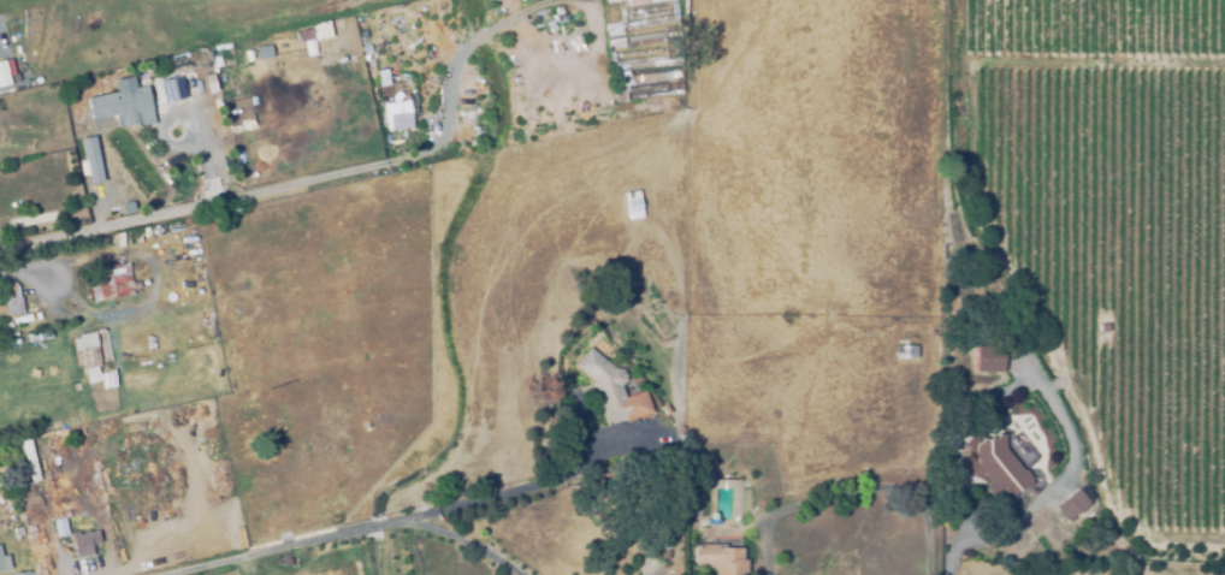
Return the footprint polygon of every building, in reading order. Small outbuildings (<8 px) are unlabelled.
[(430,4),(444,0),(449,0),(454,16),(433,20),(430,4)] [(383,29),(380,16),(395,13),(397,25),(383,29)] [(331,35),(313,40),(314,43),(302,46),(301,38),(291,41),(289,32),(310,28),(309,24),(326,19),(331,35)] [(558,34),(557,25),(579,22),(580,30),(558,34)] [(539,60),(533,57),(542,38),(548,41),(539,60)] [(272,57),(255,59),(254,46),(270,43),(272,57)] [(574,66),(573,55),(582,55),(584,66),(574,66)] [(8,82),(0,84),(0,59),(2,59),(8,82)] [(611,73),(610,66),(679,59),(680,66),(611,73)] [(10,82),(7,73),(17,71),(19,79),(10,82)] [(619,87),(619,85),(610,85),(609,79),(677,71),(679,78),(632,83),(632,85),(619,87)] [(567,90),(567,85),(562,87),(560,76),(573,73),(575,88),(567,90)] [(551,90),(550,77),(557,76),(558,89),(551,90)] [(160,84),(179,78),(184,99),(165,103),(160,84)] [(87,96),(147,84),(153,123),(119,123),(117,112),(90,118),(87,96)] [(398,138),(398,131),(385,132),(381,106),(404,102),(404,97),(413,96),(415,111),(410,112),(414,136),(398,138)] [(78,138),(93,136),(101,179),(87,183),(78,138)] [(60,150),(71,147),(76,164),(64,166),(60,150)] [(626,221),(622,195),(637,192),(641,219),(626,221)] [(134,245),(131,233),(138,232),(140,244),(134,245)] [(117,248),(114,236),(122,235),(124,247),(117,248)] [(93,303),(87,271),(126,263),(132,296),(93,303)] [(5,312),(0,312),(0,301),(5,301),(2,286),(14,284),(16,297),(19,297),(22,315),(6,318),(5,312)] [(1,332),(0,329),(0,326),(8,322),(11,328),(1,332)] [(1097,333),(1096,326),(1106,325),(1106,332),(1097,333)] [(99,364),(82,367),(81,362),(75,363),(71,339),(77,338),(76,334),(93,332),(99,364)] [(8,356),(0,357),(0,345),(6,344),(8,356)] [(894,361),(894,346),(915,346),(915,361),(894,361)] [(975,374),(975,348),(1001,348),(1001,374),(975,374)] [(606,423),(596,385),(574,369),(587,349),(614,369),(622,369),(626,380),(621,387),(626,398),(641,391),(651,413),(623,422),(623,419),(606,423)] [(95,366),(96,373),(84,375),(83,368),(95,366)] [(96,374),(97,381),(85,384),(84,377),(96,374)] [(664,416),(658,409),(664,405),(669,413),(664,416)] [(1005,503),(999,496),(992,502),(981,488),(989,482),(975,464),(976,439),(1002,435),(1002,450),(1029,482),(1005,503)] [(29,484),(19,443),(28,440),(39,481),(29,484)] [(1065,523),(1053,509),(1075,490),(1087,504),(1065,523)] [(55,539),(51,522),(61,518),(66,537),(55,539)] [(13,539),(11,530),(20,528),(23,537),(13,539)] [(75,559),(69,535),(76,533),(77,537),(95,532),(97,543),(89,545),(91,556),(75,559)] [(29,541),(35,540),(40,558),(34,561),(29,541)] [(746,561),(746,574),(715,574),(715,568),(697,567),(698,545),(718,545),(718,549),(740,550),(740,561),(746,561)] [(10,571),(0,573),(0,557),(6,556),(10,571)]
